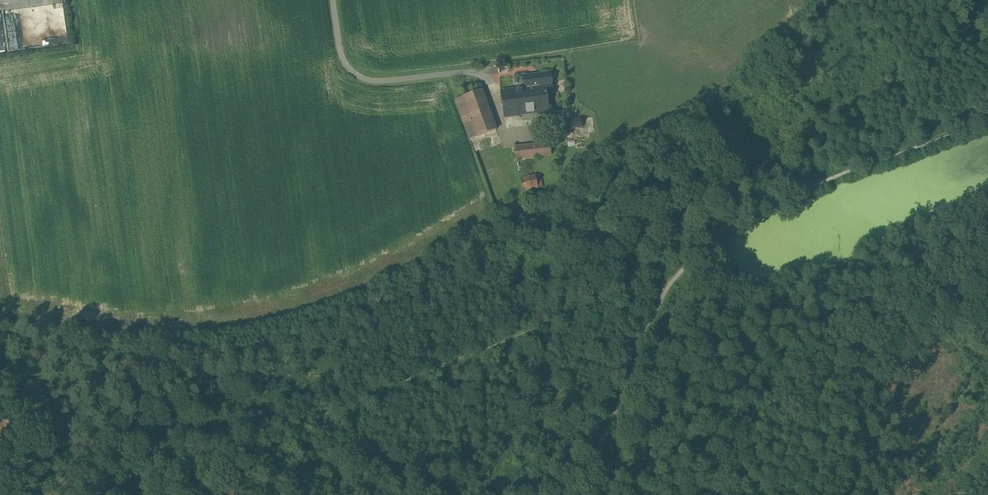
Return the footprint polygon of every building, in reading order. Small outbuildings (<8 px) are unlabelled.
[(524,88),(501,91),(504,116),(537,112),(537,114),(548,113),(545,89),(552,88),(550,73),(523,76),(524,88)] [(496,129),(482,89),(455,99),(470,138),(496,129)] [(574,119),(552,122),(553,130),(582,126),(580,118),(574,119)] [(549,142),(514,147),(515,159),(551,155),(549,142)] [(539,174),(520,179),(523,191),(542,186),(539,174)]
